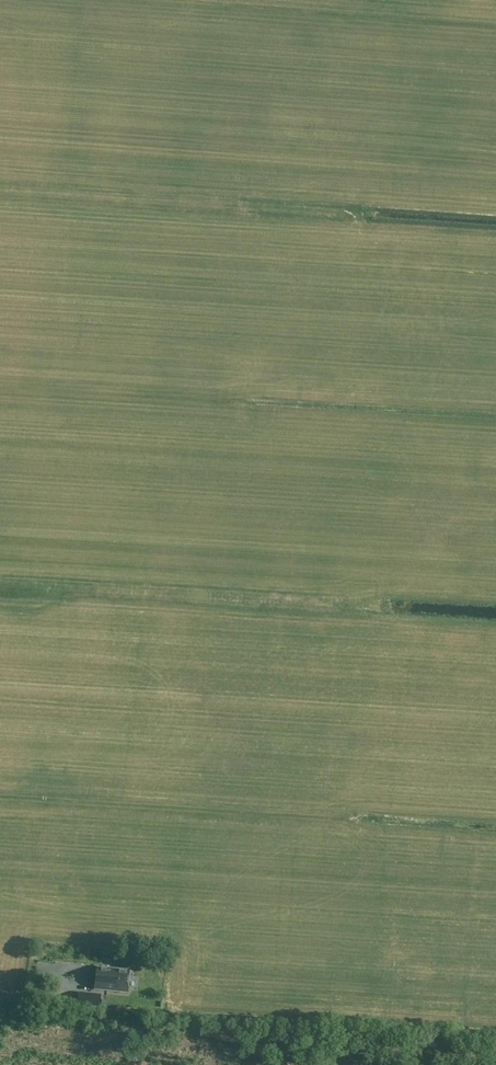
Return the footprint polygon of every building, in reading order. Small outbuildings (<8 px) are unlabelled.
[(94,990),(127,993),(129,971),(96,968),(94,990)]
